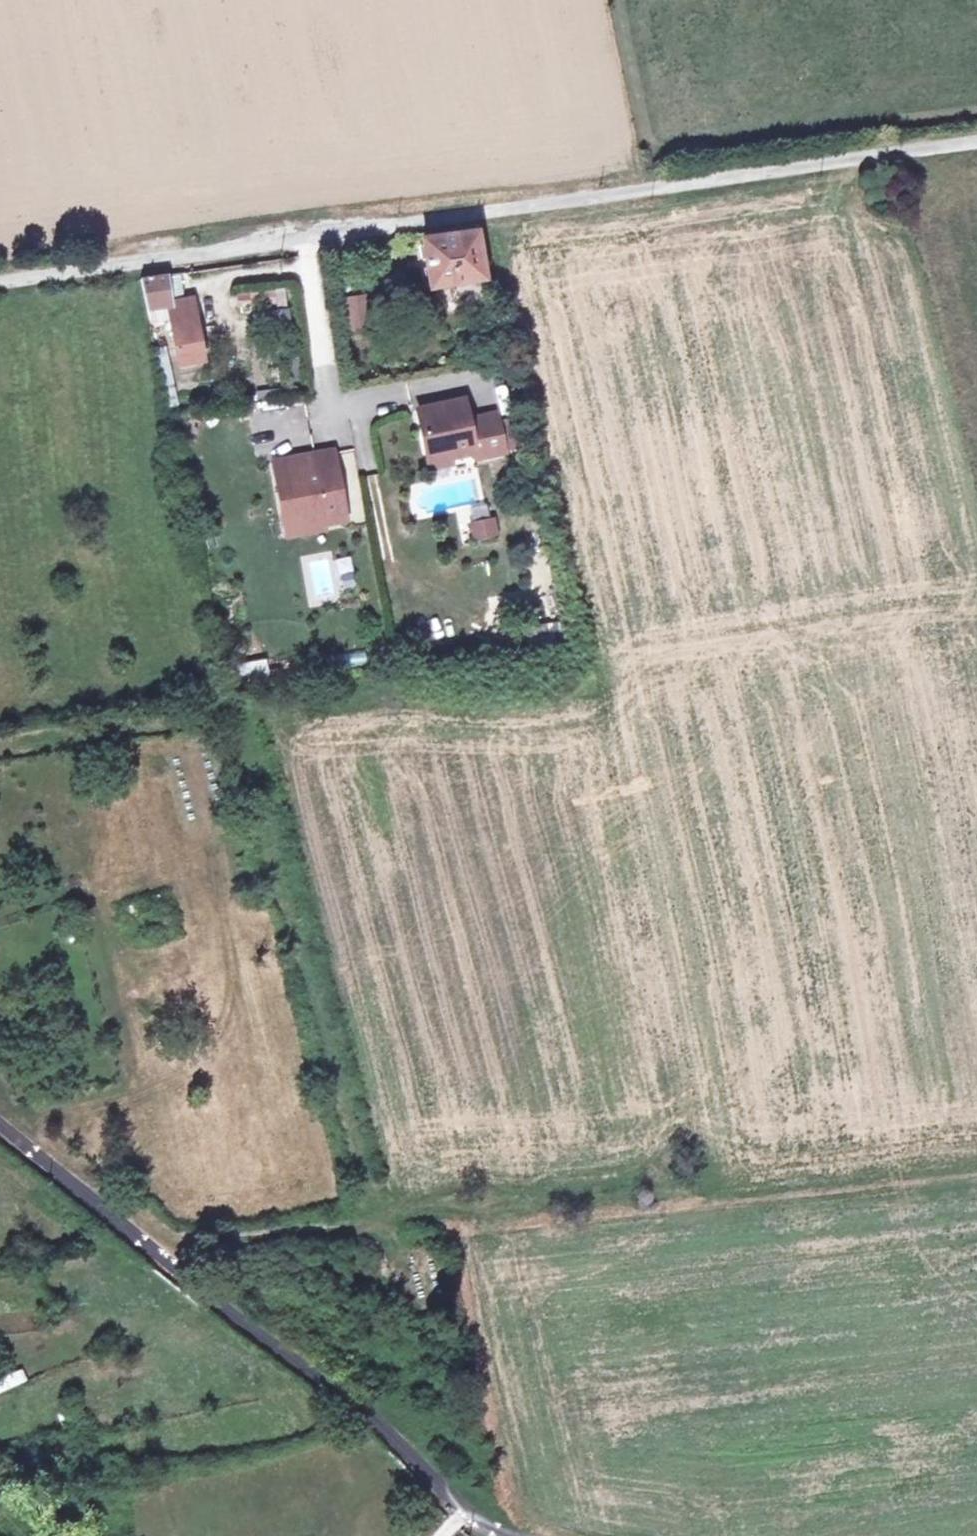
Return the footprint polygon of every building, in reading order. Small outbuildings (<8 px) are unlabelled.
[(484,276),(476,228),(420,236),(429,286),(484,276)] [(181,271),(166,273),(170,298),(185,296),(181,271)] [(170,298),(166,273),(142,276),(147,301),(157,300),(170,298)] [(157,300),(147,301),(150,315),(171,312),(177,357),(202,353),(194,294),(185,296),(170,298),(157,300)] [(370,294),(341,300),(345,324),(374,319),(370,294)] [(417,410),(426,453),(447,448),(449,458),(475,452),(476,457),(504,451),(504,449),(498,422),(497,419),(470,426),(464,399),(417,410)] [(511,419),(498,422),(504,449),(517,446),(511,419)] [(430,467),(476,457),(475,452),(449,458),(447,448),(426,453),(430,467)] [(333,451),(299,457),(303,478),(317,475),(316,470),(336,466),(333,451)] [(299,457),(273,462),(279,491),(283,490),(288,516),(303,513),(303,518),(320,515),(322,524),(346,519),(336,466),(316,470),(317,475),(303,478),(299,457)] [(320,515),(303,518),(303,513),(288,516),(283,490),(279,491),(288,536),(323,528),(322,524),(320,515)] [(475,540),(496,536),(493,518),(472,522),(475,540)]
